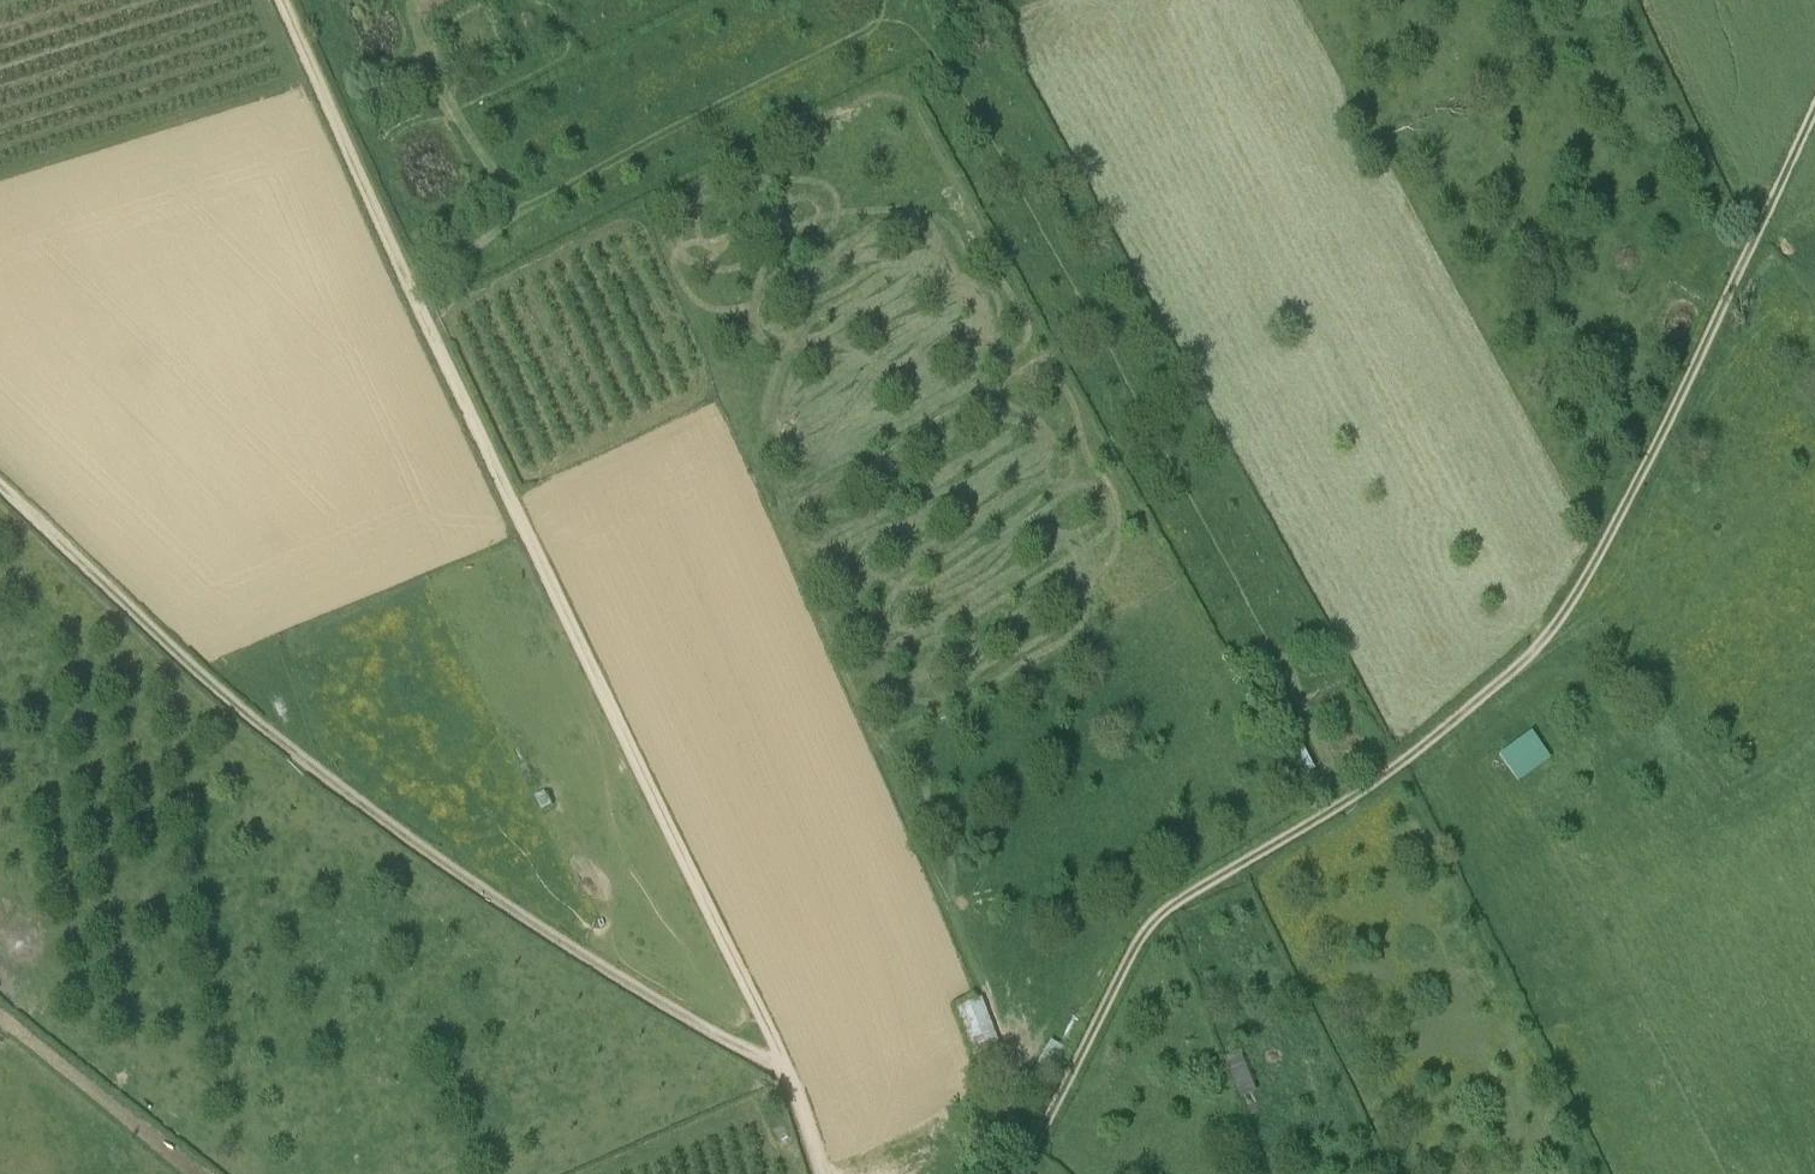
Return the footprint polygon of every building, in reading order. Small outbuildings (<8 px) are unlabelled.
[(1533,732),(1500,756),(1518,781),(1550,757),(1533,732)]
